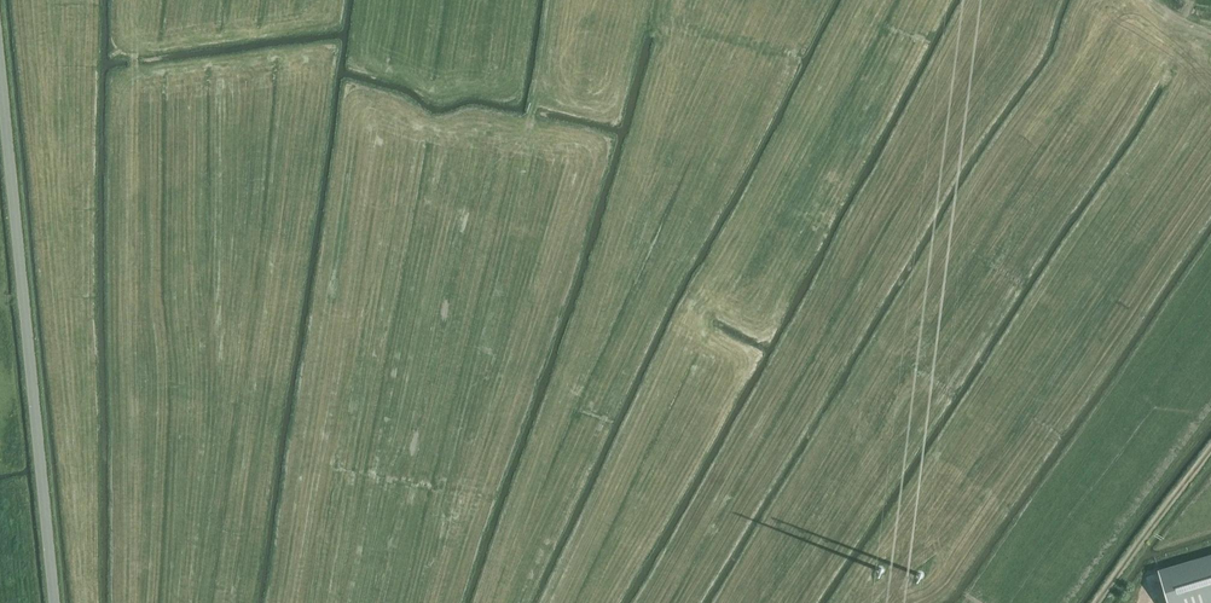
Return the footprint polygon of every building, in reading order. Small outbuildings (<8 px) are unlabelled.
[(1169,602),(1210,602),(1210,557),(1160,573),(1169,602)]
